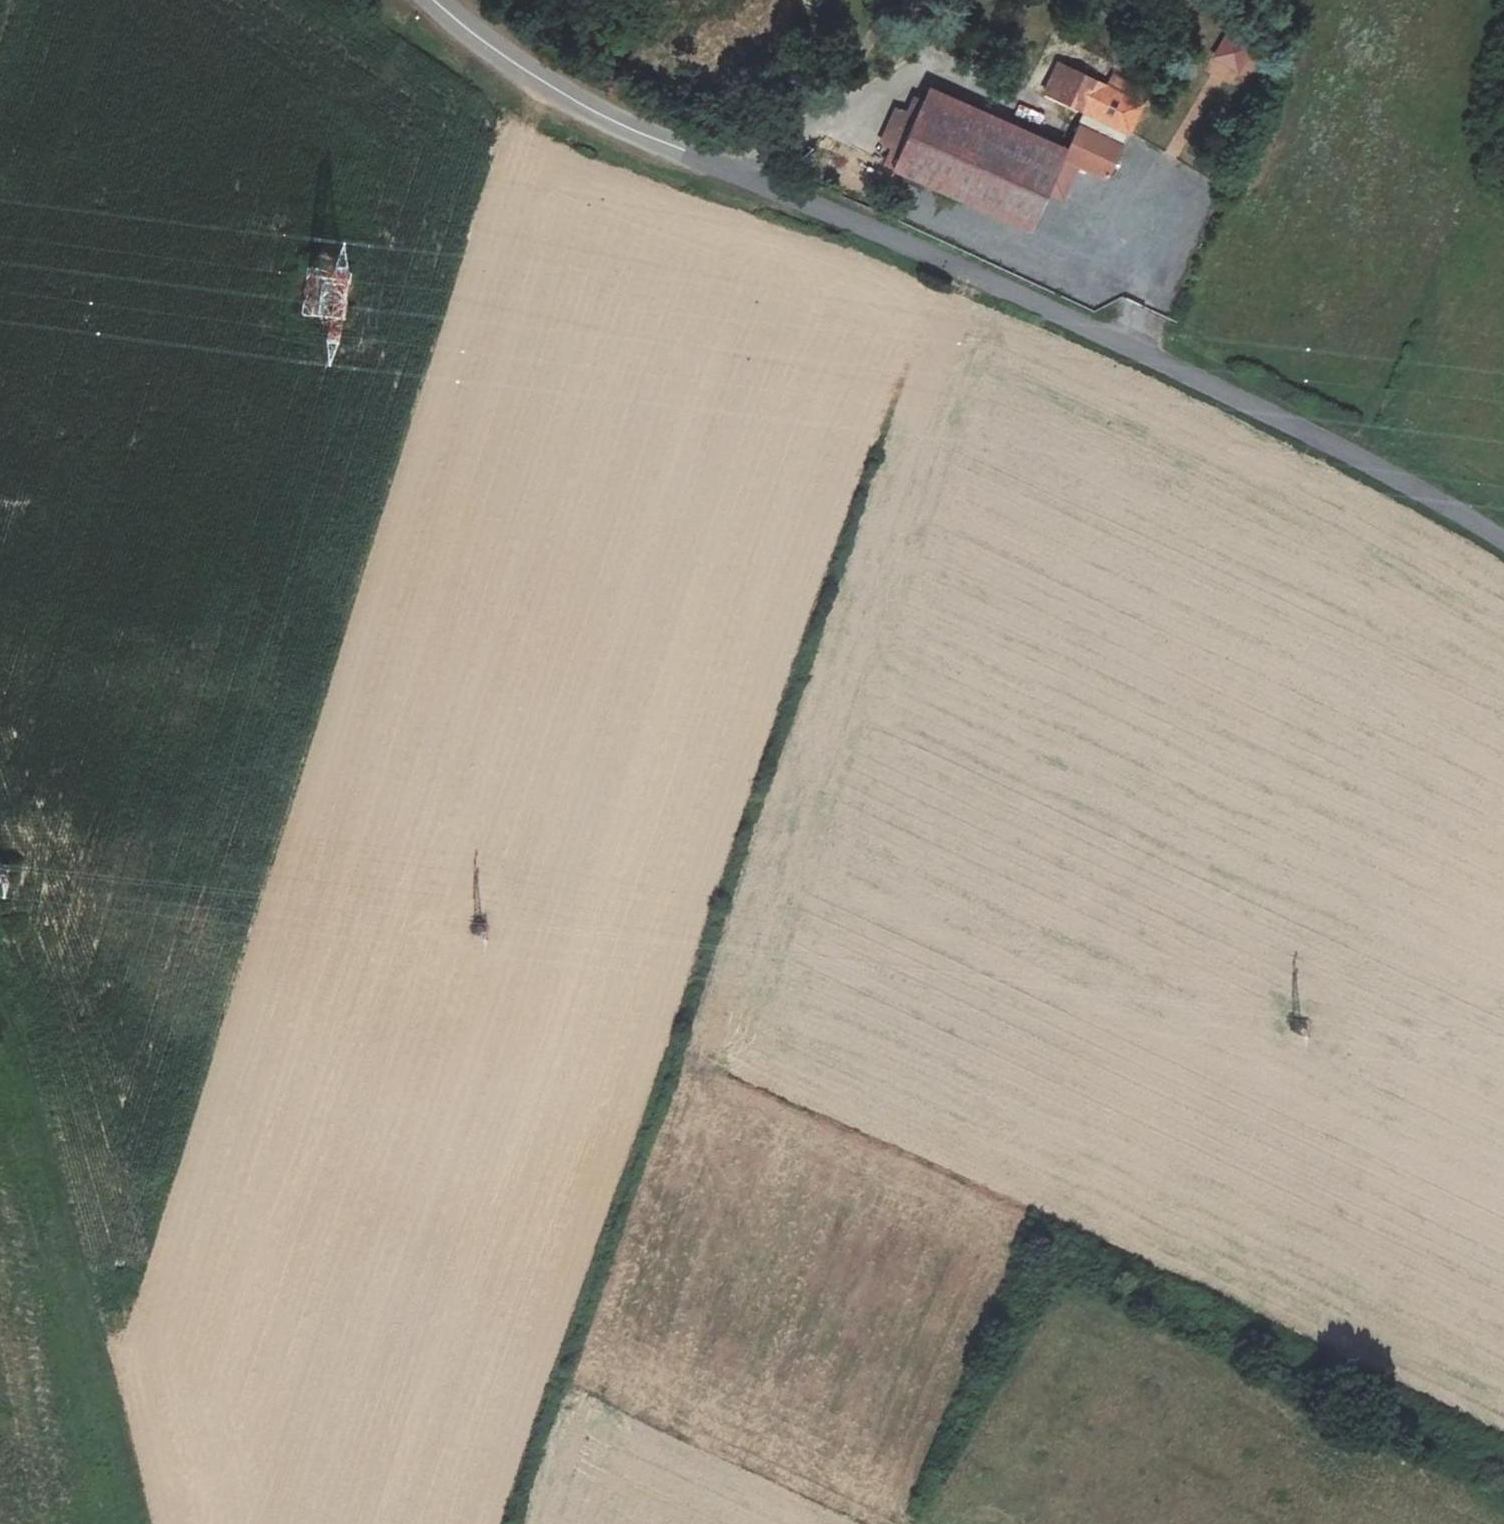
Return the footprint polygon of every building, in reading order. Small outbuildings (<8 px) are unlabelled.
[(1206,66),(1249,91),(1267,62),(1223,37),(1206,66)] [(1130,138),(1145,100),(1055,63),(1039,101),(1130,138)] [(894,167),(1032,226),(1061,162),(924,100),(894,167)] [(1079,125),(1066,158),(1106,176),(1121,145),(1079,125)] [(303,316),(343,321),(348,273),(308,269),(303,316)]
